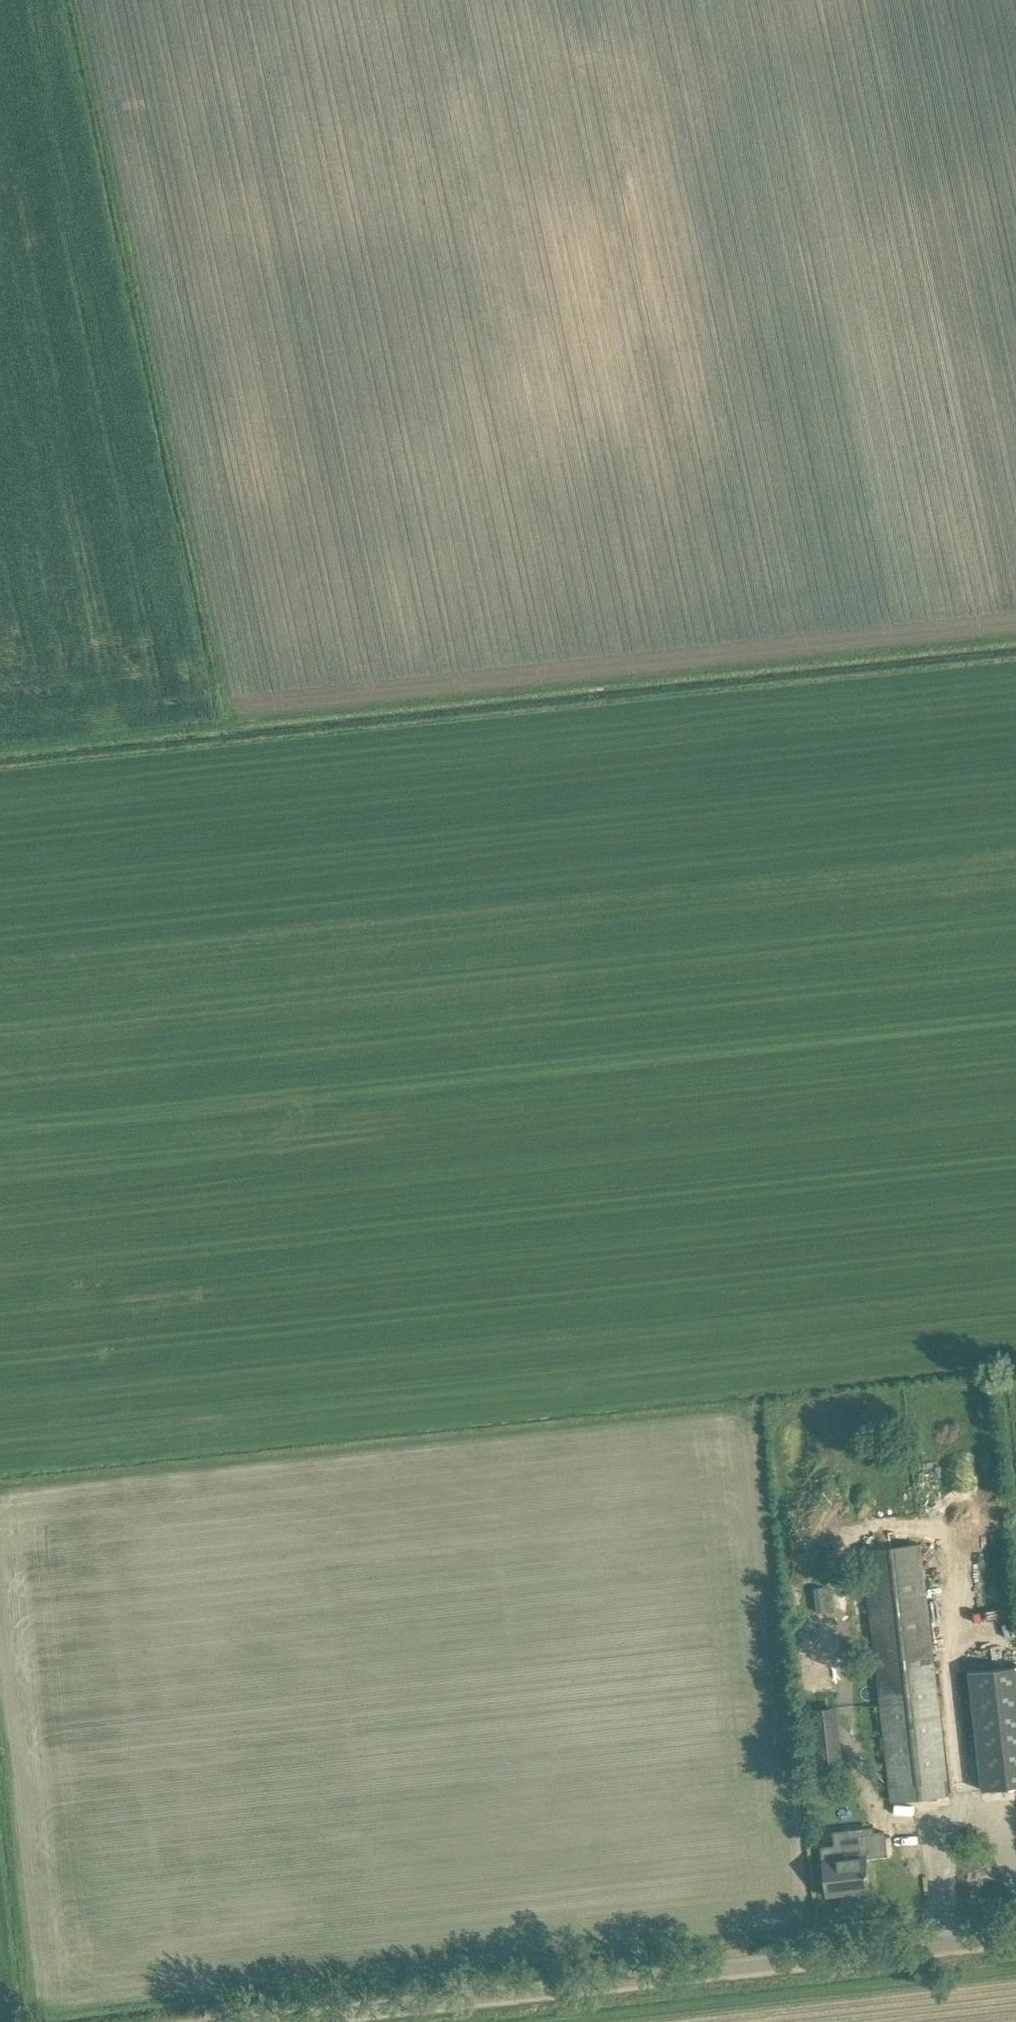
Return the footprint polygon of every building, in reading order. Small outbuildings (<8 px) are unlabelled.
[(921,1543),(862,1549),(888,1779),(891,1800),(949,1793),(946,1767),(921,1543)] [(968,1670),(979,1766),(980,1775),(982,1789),(1015,1786),(1015,1665),(968,1670)] [(840,1751),(838,1705),(809,1706),(811,1752),(840,1751)] [(839,1802),(817,1805),(819,1823),(841,1820),(839,1802)] [(826,1895),(868,1890),(869,1890),(865,1854),(822,1859),(826,1895)]
